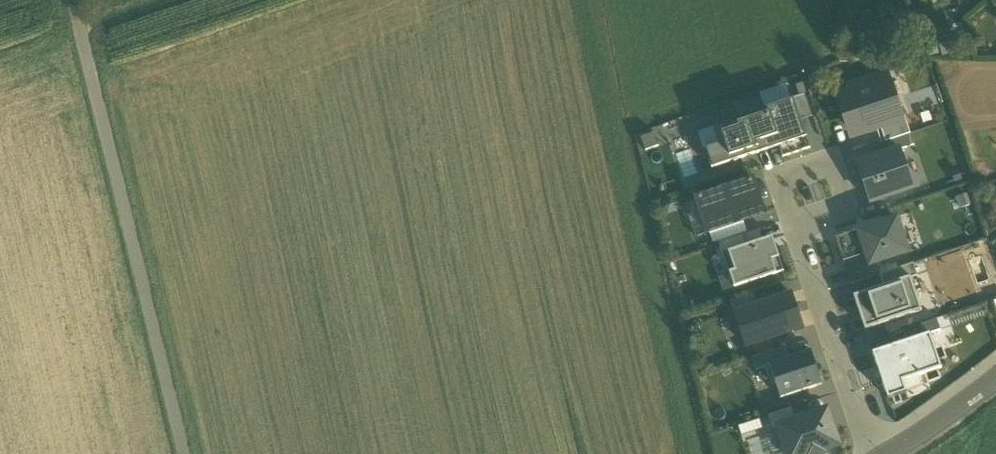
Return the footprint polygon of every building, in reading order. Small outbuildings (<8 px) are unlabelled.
[(841,94),(853,134),(898,120),(885,77),(853,86),(854,91),(841,94)] [(810,149),(794,100),(713,127),(718,143),(705,147),(712,169),(779,147),(783,158),(810,149)] [(883,143),(887,156),(900,151),(914,146),(910,134),(883,143)] [(871,202),(913,189),(900,151),(887,156),(858,165),(871,202)] [(709,235),(766,215),(754,181),(697,201),(709,235)] [(908,253),(896,219),(836,239),(848,273),(877,264),(908,253)] [(745,224),(709,235),(712,245),(748,234),(745,224)] [(721,243),(724,254),(744,248),(741,237),(721,243)] [(735,287),(784,272),(773,238),(744,248),(724,254),(735,287)] [(877,264),(848,273),(852,285),(880,275),(877,264)] [(880,275),(884,287),(911,278),(917,276),(913,264),(880,275)] [(922,312),(911,278),(884,287),(854,297),(865,331),(922,312)] [(731,301),(735,314),(756,307),(752,294),(731,301)] [(747,348),(802,328),(791,295),(756,307),(735,314),(747,348)] [(904,331),(908,342),(930,334),(926,323),(904,331)] [(942,369),(930,334),(908,342),(872,354),(888,400),(907,394),(903,382),(942,369)] [(766,366),(789,358),(785,347),(754,358),(757,369),(766,366)] [(777,401),(822,387),(810,351),(789,358),(766,366),(777,401)] [(778,427),(795,421),(795,420),(791,408),(768,416),(773,429),(778,427)] [(827,411),(809,417),(808,415),(795,420),(795,421),(778,427),(788,453),(823,453),(822,451),(838,445),(827,411)]
